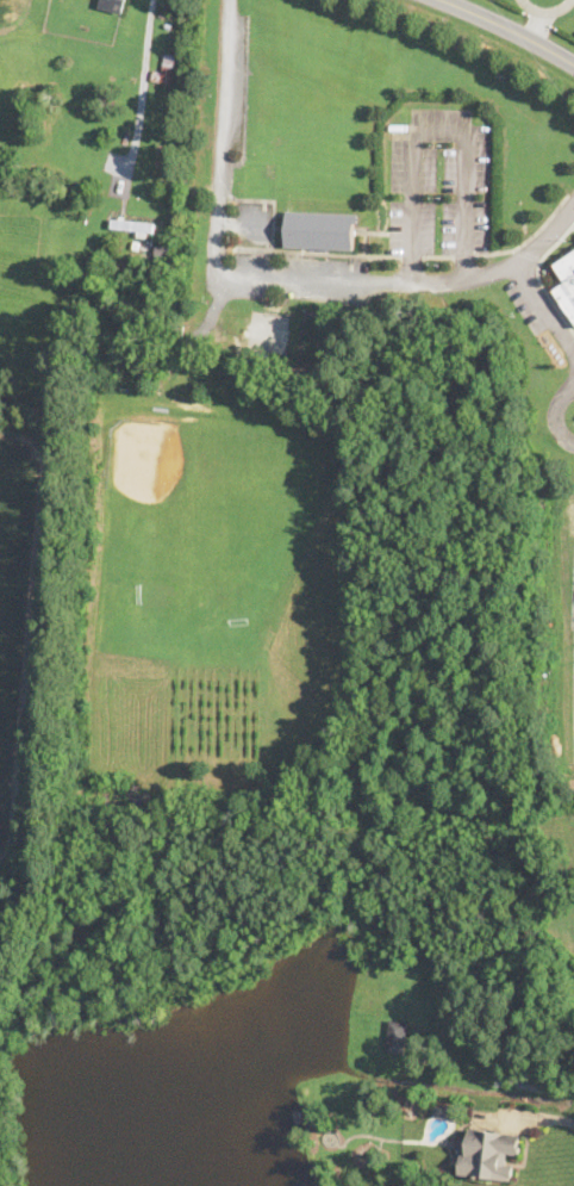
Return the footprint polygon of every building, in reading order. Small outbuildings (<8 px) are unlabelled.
[(99,7),(123,12),(126,0),(101,0),(99,7)] [(357,212),(286,210),(285,247),(356,249),(357,212)] [(138,230),(138,236),(151,237),(152,221),(112,219),(111,229),(138,230)] [(553,261),(564,282),(554,288),(573,324),(573,248),(553,261)] [(387,1052),(406,1053),(407,1021),(389,1020),(387,1052)] [(453,1106),(435,1104),(434,1114),(452,1116),(453,1106)] [(522,1132),(464,1126),(458,1174),(516,1180),(517,1167),(509,1166),(509,1155),(519,1156),(522,1132)]
